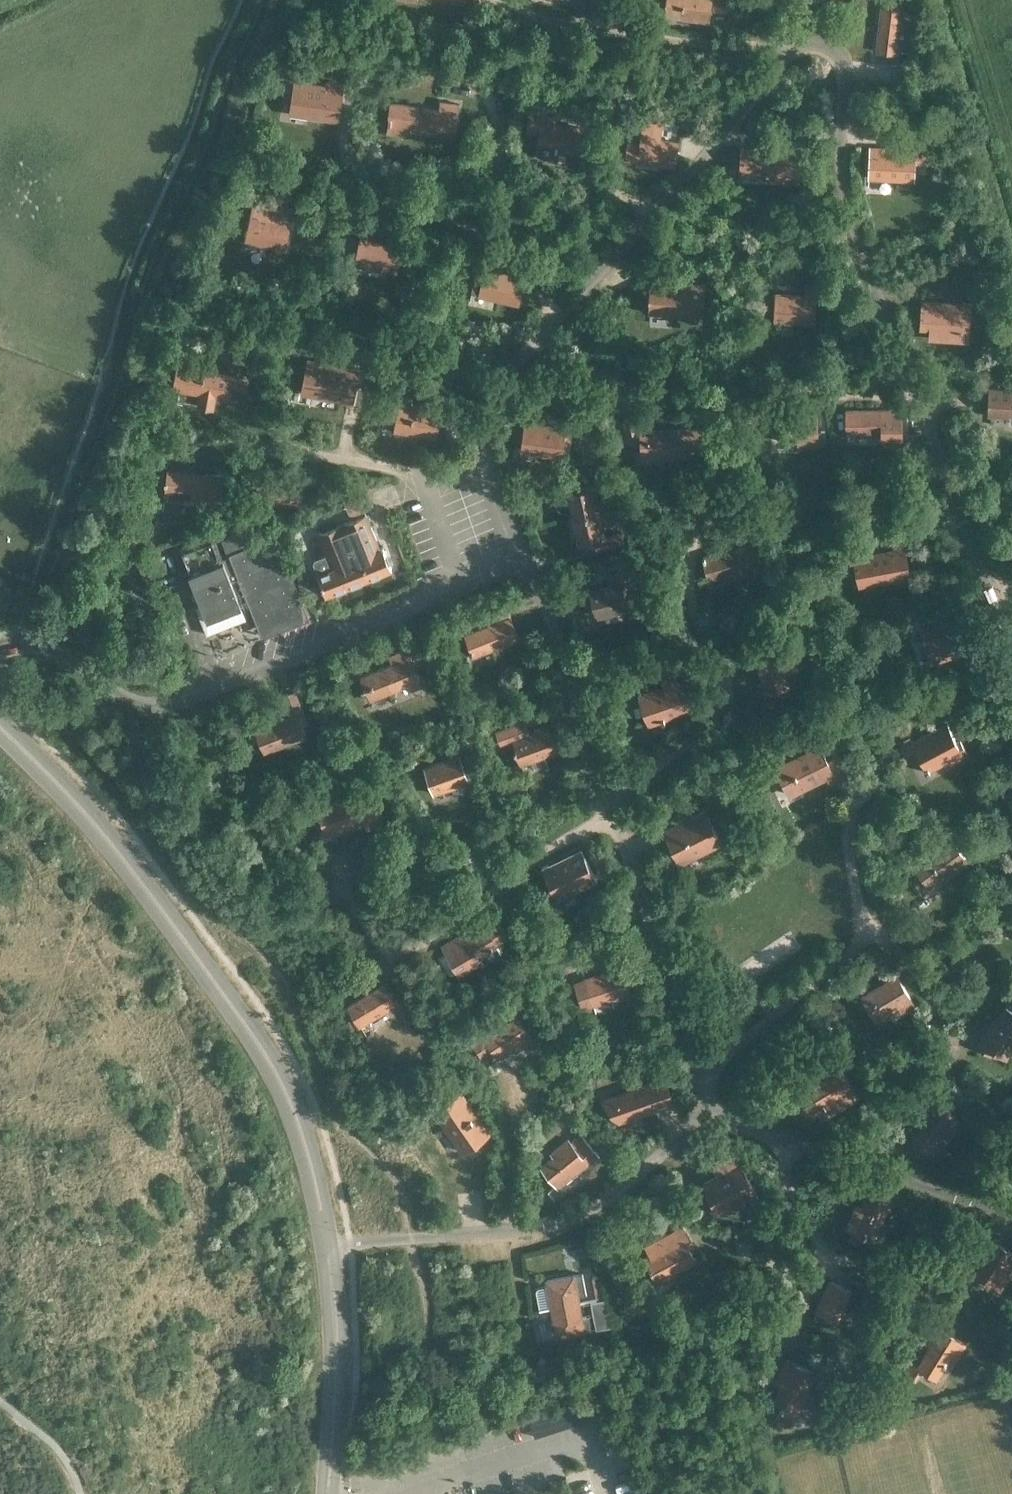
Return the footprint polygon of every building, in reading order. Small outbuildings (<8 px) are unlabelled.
[(727,0),(666,0),(664,14),(709,21),(711,9),(726,11),(727,0)] [(875,51),(899,52),(899,50),(906,50),(906,42),(909,43),(912,10),(903,9),(904,0),(880,0),(875,51)] [(293,78),(288,113),(338,120),(343,82),(325,80),(325,82),(293,78)] [(453,132),(457,102),(440,100),(439,108),(390,101),(386,131),(405,134),(406,126),(453,132)] [(556,156),(557,147),(576,150),(580,126),(560,123),(555,122),(556,109),(529,105),(526,128),(539,130),(536,153),(539,157),(552,159),(556,156)] [(674,165),(677,141),(652,138),(653,130),(655,122),(643,120),(639,143),(627,141),(624,158),(638,160),(674,165)] [(741,146),(740,171),(765,173),(765,179),(797,180),(799,149),(741,146)] [(914,179),(915,152),(889,151),(889,147),(869,146),(868,177),(914,179)] [(285,246),(290,223),(261,217),(263,208),(253,206),(246,241),(267,245),(268,242),(285,246)] [(396,271),(402,245),(360,236),(354,262),(365,265),(365,268),(368,269),(369,265),(396,271)] [(518,303),(524,277),(485,268),(485,270),(477,269),(472,293),(518,303)] [(650,281),(649,305),(669,306),(669,312),(701,314),(703,287),(703,284),(650,281)] [(775,291),(773,320),(814,322),(816,282),(804,282),(803,293),(775,291)] [(922,301),(920,326),(929,327),(928,336),(958,338),(959,329),(967,329),(969,303),(922,301)] [(308,359),(302,390),(351,400),(357,369),(308,359)] [(249,378),(177,365),(173,388),(200,392),(198,405),(212,408),(215,391),(222,393),(222,395),(229,396),(230,387),(247,390),(249,378)] [(987,413),(1008,414),(1009,412),(1011,412),(1011,387),(989,385),(987,413)] [(435,436),(440,409),(400,401),(395,428),(435,436)] [(902,407),(846,407),(846,431),(882,431),(882,444),(902,444),(902,407)] [(641,455),(701,453),(700,427),(640,429),(640,431),(638,431),(635,416),(623,419),(627,441),(640,439),(641,455)] [(798,445),(818,445),(817,416),(779,417),(779,440),(798,440),(798,445)] [(525,422),(521,448),(561,454),(561,453),(568,454),(572,429),(564,428),(565,428),(525,422)] [(226,504),(229,475),(166,468),(163,498),(226,504)] [(383,548),(381,548),(366,513),(369,511),(363,496),(362,497),(357,484),(341,490),(346,503),(337,507),(343,522),(318,532),(332,568),(318,574),(326,594),(391,568),(383,548)] [(573,515),(607,508),(604,495),(596,497),(594,484),(567,490),(573,515)] [(607,508),(573,515),(579,542),(591,540),(594,550),(625,544),(622,531),(605,534),(602,523),(610,521),(607,508)] [(740,545),(701,555),(707,577),(723,573),(725,579),(761,570),(755,550),(762,548),(757,529),(738,534),(740,545)] [(260,628),(305,610),(303,603),(304,603),(276,533),(245,546),(241,538),(225,544),(229,554),(221,557),(211,533),(178,546),(189,573),(188,573),(201,605),(202,605),(205,613),(221,607),(223,611),(240,605),(238,600),(246,597),(256,621),(257,621),(260,628)] [(861,545),(847,547),(849,560),(853,559),(857,579),(876,576),(877,580),(909,574),(907,568),(905,554),(903,547),(863,554),(861,545)] [(593,613),(595,613),(596,616),(642,603),(635,578),(633,579),(629,567),(610,572),(613,584),(589,590),(592,603),(590,604),(593,613)] [(472,654),(517,637),(510,617),(465,634),(470,648),(469,649),(470,652),(471,652),(472,654)] [(928,653),(960,642),(952,619),(920,631),(928,653)] [(761,679),(796,667),(788,643),(753,655),(761,679)] [(412,664),(422,661),(415,645),(394,653),(397,661),(368,673),(371,682),(368,684),(373,697),(418,680),(412,664)] [(0,667),(0,685),(2,687),(11,677),(0,667)] [(664,685),(639,694),(647,717),(649,722),(661,718),(661,719),(664,718),(663,717),(690,708),(680,680),(678,680),(675,670),(660,675),(663,680),(664,685)] [(301,724),(306,722),(294,691),(281,696),(290,717),(256,730),(264,751),(305,735),(301,724)] [(520,762),(556,749),(548,726),(522,735),(517,722),(496,730),(501,743),(512,739),(514,746),(512,746),(514,751),(516,750),(520,762)] [(910,738),(899,744),(905,754),(915,749),(926,770),(947,759),(949,762),(967,753),(959,738),(956,740),(946,722),(912,741),(910,738)] [(848,772),(846,768),(838,754),(826,760),(817,744),(773,767),(787,794),(825,775),(828,782),(848,772)] [(458,753),(423,765),(433,793),(468,781),(458,753)] [(719,841),(703,809),(663,829),(680,861),(719,841)] [(929,886),(966,859),(949,837),(913,864),(929,886)] [(556,898),(596,879),(580,847),(541,866),(556,898)] [(475,925),(442,945),(455,967),(459,974),(481,961),(477,954),(488,947),(489,949),(492,948),(491,945),(496,942),(495,941),(505,935),(496,921),(486,927),(479,931),(475,925)] [(592,1003),(630,991),(621,965),(583,978),(592,1003)] [(874,1018),(910,997),(896,974),(861,995),(874,1018)] [(360,1025),(398,1002),(392,992),(388,994),(382,984),(348,1005),(360,1025)] [(1001,1011),(992,1025),(990,1023),(976,1044),(1002,1062),(1011,1047),(1011,1018),(1001,1011)] [(515,1016),(492,1031),(486,1022),(467,1035),(481,1055),(491,1048),(497,1057),(512,1046),(515,1051),(531,1039),(515,1016)] [(823,1102),(830,1098),(836,1109),(855,1098),(837,1068),(794,1094),(807,1115),(822,1106),(823,1107),(825,1106),(823,1102)] [(619,1119),(643,1111),(647,1110),(650,1109),(653,1109),(656,1109),(659,1109),(662,1109),(665,1110),(666,1109),(663,1108),(664,1104),(673,1101),(664,1076),(626,1090),(627,1090),(607,1105),(619,1119)] [(460,1091),(433,1109),(462,1150),(488,1132),(460,1091)] [(921,1126),(912,1140),(931,1153),(939,1139),(937,1138),(954,1112),(927,1094),(914,1113),(919,1117),(916,1122),(921,1126)] [(553,1156),(540,1166),(554,1183),(584,1159),(586,1163),(597,1154),(586,1140),(581,1133),(570,1142),(567,1138),(549,1152),(553,1156)] [(716,1175),(703,1182),(719,1211),(755,1192),(736,1156),(713,1169),(716,1175)] [(853,1214),(847,1228),(872,1239),(885,1207),(889,1209),(895,1197),(870,1186),(857,1216),(853,1214)] [(669,1231),(674,1239),(645,1255),(650,1265),(649,1266),(657,1280),(673,1271),(672,1269),(693,1258),(687,1246),(692,1243),(687,1233),(686,1233),(681,1225),(669,1231)] [(975,1272),(994,1284),(1002,1270),(1011,1276),(1011,1251),(994,1240),(975,1272)] [(551,1305),(578,1300),(577,1294),(586,1293),(582,1272),(546,1279),(547,1284),(537,1286),(535,1288),(539,1308),(551,1305)] [(595,1296),(604,1295),(600,1273),(591,1275),(595,1296)] [(836,1318),(850,1289),(830,1279),(818,1303),(822,1304),(819,1310),(836,1318)] [(592,1312),(585,1313),(581,1314),(578,1300),(551,1305),(554,1321),(550,1322),(552,1328),(555,1328),(556,1333),(609,1323),(604,1295),(595,1296),(589,1298),(592,1312)] [(956,1356),(965,1342),(937,1325),(926,1342),(930,1345),(918,1364),(936,1376),(946,1360),(944,1358),(948,1351),(956,1356)] [(804,1389),(813,1370),(785,1357),(774,1382),(780,1385),(773,1399),(781,1403),(780,1404),(798,1412),(808,1390),(804,1389)]
